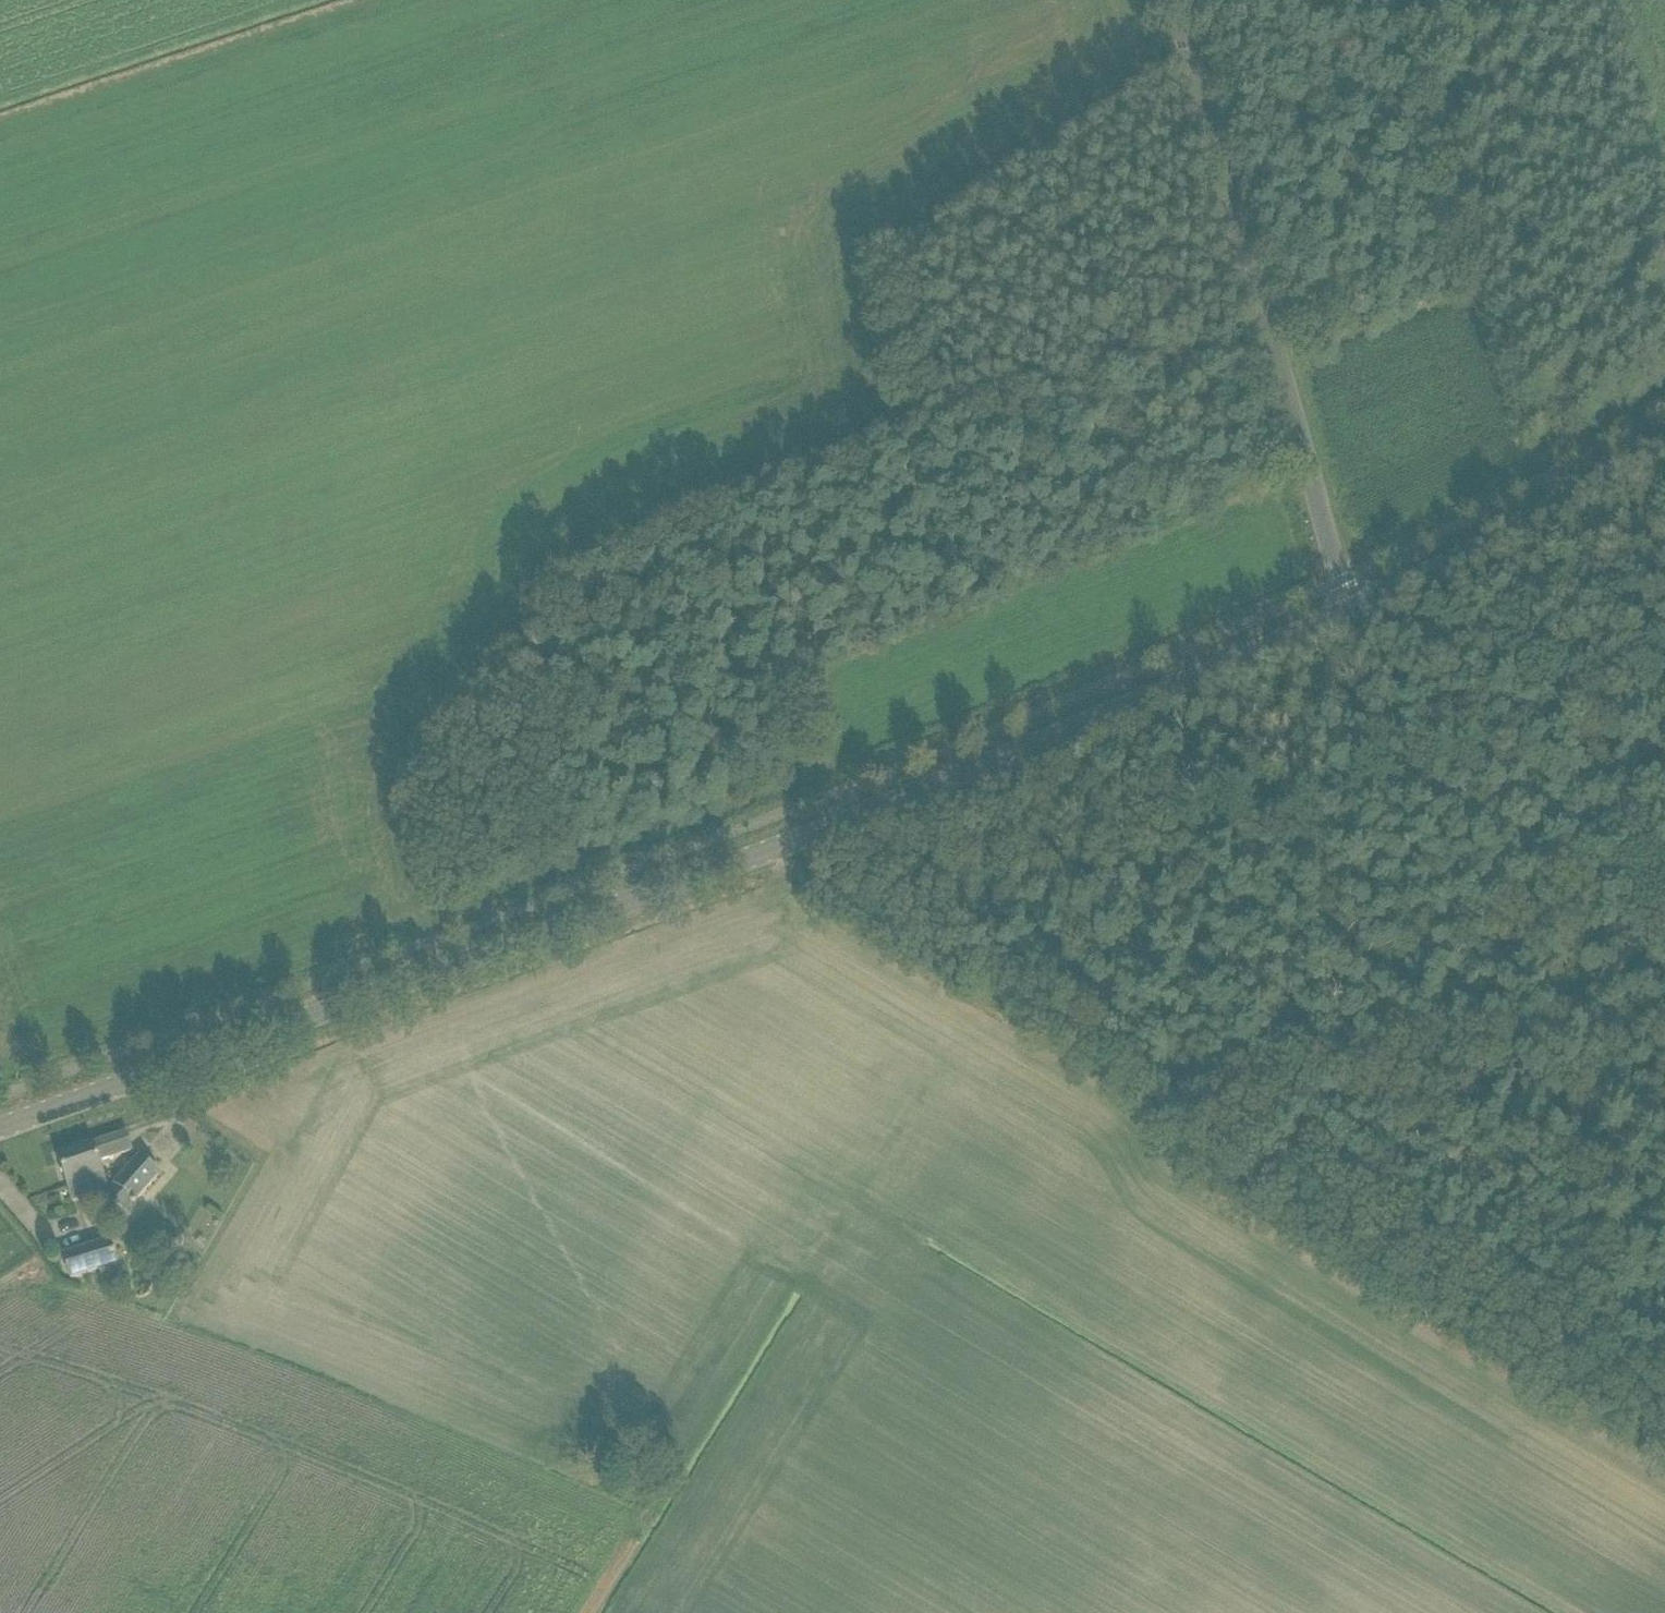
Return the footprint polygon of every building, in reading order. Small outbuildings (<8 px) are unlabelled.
[(67,1187),(72,1203),(106,1191),(97,1163),(131,1152),(125,1134),(56,1156),(66,1187),(67,1187)] [(125,1214),(159,1177),(138,1158),(105,1195),(125,1214)] [(99,1271),(103,1286),(119,1281),(108,1243),(62,1256),(69,1281),(99,1271)]
